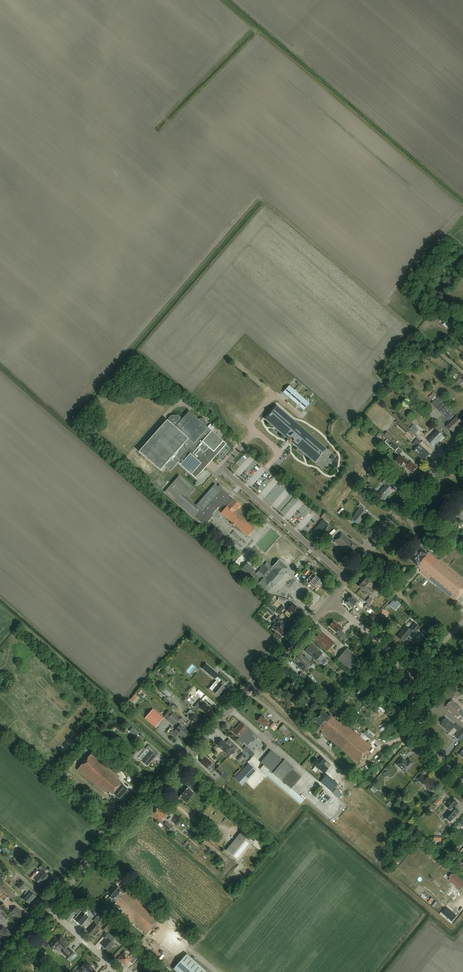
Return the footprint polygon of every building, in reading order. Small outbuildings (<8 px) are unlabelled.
[(289,397),(294,390),(289,386),(283,392),(287,395),(289,397)] [(294,401),(299,395),(294,390),(289,397),(290,398),(294,401)] [(299,406),(304,399),(299,395),(294,401),(297,404),(299,406)] [(437,398),(432,403),(436,407),(436,408),(441,413),(451,423),(448,426),(453,432),(462,422),(457,417),(456,417),(447,408),(437,398)] [(304,410),(309,403),(304,399),(299,406),(300,407),(304,410)] [(292,442),(315,462),(326,449),(277,407),(266,419),(287,438),(288,439),(290,437),(294,440),(292,442)] [(159,427),(138,452),(159,471),(164,465),(170,471),(186,452),(187,452),(188,453),(190,454),(180,464),(191,474),(201,463),(191,454),(193,453),(193,452),(200,458),(209,448),(213,452),(222,441),(211,431),(213,428),(209,424),(206,427),(203,425),(204,423),(204,422),(204,421),(203,421),(203,420),(202,419),(201,418),(200,418),(199,418),(197,419),(188,411),(184,416),(180,420),(178,419),(180,418),(176,415),(169,415),(166,419),(167,419),(166,421),(166,420),(159,427)] [(408,430),(399,422),(397,425),(406,433),(408,430)] [(419,429),(413,424),(409,429),(415,434),(419,429)] [(437,430),(427,440),(434,447),(444,436),(441,434),(443,432),(436,426),(435,428),(437,430)] [(394,437),(387,432),(385,435),(392,441),(394,437)] [(424,460),(430,453),(420,444),(422,442),(417,438),(412,444),(416,447),(413,451),(424,460)] [(401,455),(395,461),(404,469),(406,467),(412,473),(417,467),(405,457),(404,458),(401,455)] [(194,489),(179,475),(164,492),(175,502),(193,518),(194,517),(202,525),(206,521),(207,523),(213,516),(211,514),(218,507),(223,509),(221,513),(232,523),(231,524),(234,527),(235,525),(247,536),(254,529),(234,511),(240,505),(234,499),(233,498),(228,494),(221,488),(222,487),(220,484),(218,486),(215,484),(196,505),(187,497),(194,489)] [(384,498),(392,488),(388,484),(390,482),(385,478),(382,482),(386,486),(380,494),(384,498)] [(359,523),(367,512),(363,510),(365,507),(360,503),(358,506),(360,508),(354,515),(355,516),(353,519),(359,523)] [(315,539),(328,524),(323,519),(310,534),(315,539)] [(350,554),(356,546),(351,541),(351,540),(342,532),(335,541),(350,554)] [(462,592),(462,577),(440,558),(439,559),(430,552),(429,553),(420,546),(409,559),(419,567),(421,571),(421,572),(456,601),(462,592)] [(247,563),(242,569),(267,592),(271,587),(272,588),(284,574),(283,573),(288,568),(279,560),(273,567),(267,562),(264,565),(263,564),(260,567),(261,568),(256,574),(254,572),(255,570),(247,563)] [(316,589),(321,582),(319,580),(320,579),(312,573),(306,580),(316,589)] [(370,597),(378,587),(367,577),(359,586),(367,593),(366,594),(370,597)] [(384,589),(381,593),(388,600),(392,596),(384,589)] [(362,609),(364,606),(359,602),(360,601),(352,595),(346,602),(354,609),(357,605),(362,609)] [(375,601),(373,600),(370,597),(366,602),(369,604),(371,606),(375,601)] [(401,605),(394,599),(389,605),(396,611),(401,605)] [(297,618),(302,611),(291,602),(289,604),(290,606),(287,609),(297,618)] [(284,609),(285,607),(283,605),(277,611),(281,615),(283,612),(282,611),(283,610),(283,609),(284,609)] [(285,629),(288,626),(283,622),(283,621),(277,615),(272,621),(274,622),(275,621),(276,622),(273,626),(274,628),(277,632),(279,631),(282,634),(285,630),(285,629)] [(334,620),(329,626),(336,632),(337,632),(338,634),(337,635),(340,638),(344,633),(341,631),(340,632),(338,631),(342,627),(339,624),(338,624),(334,620)] [(416,632),(420,627),(415,623),(410,629),(406,626),(397,636),(404,642),(414,630),(416,632)] [(327,650),(334,642),(321,631),(314,639),(327,650)] [(312,643),(305,650),(316,660),(317,659),(320,662),(325,656),(322,653),(322,652),(312,643)] [(353,671),(362,661),(347,648),(338,658),(353,671)] [(306,668),(312,661),(305,655),(303,656),(299,652),(294,658),(298,662),(297,664),(306,672),(308,670),(306,668)] [(206,664),(202,669),(215,680),(219,675),(206,664)] [(314,682),(302,673),(299,677),(310,686),(314,682)] [(218,696),(225,688),(222,685),(224,684),(220,680),(217,683),(218,684),(212,691),(218,696)] [(132,702),(138,696),(135,693),(129,700),(132,702)] [(201,699),(198,702),(199,702),(193,708),(197,711),(200,708),(206,714),(211,708),(204,702),(201,699)] [(452,700),(447,705),(448,706),(448,707),(449,708),(449,709),(458,717),(461,714),(457,711),(460,708),(452,700)] [(145,718),(155,728),(164,718),(153,709),(145,718)] [(196,725),(200,720),(197,717),(198,716),(190,709),(187,713),(189,715),(187,717),(196,725)] [(356,764),(371,746),(341,720),(339,722),(329,714),(328,716),(321,710),(313,719),(320,725),(318,727),(321,730),(320,732),(356,764)] [(167,720),(175,726),(180,720),(170,711),(165,717),(167,719),(167,720)] [(262,715),(257,721),(261,724),(259,725),(262,727),(261,729),(264,731),(263,732),(274,742),(277,739),(264,728),(267,725),(273,731),(277,727),(274,724),(275,723),(272,720),(270,722),(262,715)] [(450,732),(455,725),(446,717),(441,723),(442,723),(441,725),(450,732)] [(248,738),(253,733),(240,722),(232,732),(246,745),(251,740),(248,738)] [(185,738),(189,733),(180,724),(174,731),(173,730),(170,733),(176,738),(180,733),(185,738)] [(295,735),(284,725),(280,730),(291,740),(295,735)] [(228,757),(237,748),(232,744),(229,747),(222,740),(217,745),(225,753),(224,753),(228,757)] [(153,761),(157,756),(153,753),(155,750),(150,745),(146,749),(149,751),(142,760),(148,766),(153,760),(153,761)] [(92,753),(77,770),(103,793),(104,792),(109,792),(110,792),(113,794),(114,793),(120,798),(128,789),(121,783),(122,782),(117,778),(119,777),(92,753)] [(304,800),(291,788),(301,777),(292,769),(294,768),(285,760),(283,761),(274,753),(271,756),(268,753),(260,762),(264,765),(260,769),(287,793),(300,805),(304,800)] [(243,754),(237,759),(239,762),(244,757),(245,759),(246,757),(243,754)] [(205,755),(200,761),(209,770),(212,768),(220,776),(226,770),(220,765),(217,768),(215,765),(205,755)] [(322,757),(319,760),(316,758),(312,763),(324,774),(329,769),(324,764),(327,761),(322,757)] [(402,757),(396,763),(405,772),(413,763),(409,759),(407,761),(402,757)] [(249,763),(234,778),(242,785),(256,771),(249,763)] [(328,774),(321,781),(328,787),(331,784),(327,781),(331,777),(328,774)] [(424,784),(424,783),(428,786),(428,788),(432,791),(433,791),(435,789),(434,787),(437,784),(431,779),(432,779),(429,776),(427,778),(422,775),(418,780),(424,784)] [(186,803),(194,793),(188,787),(180,797),(186,803)] [(334,787),(331,791),(337,797),(341,793),(334,787)] [(452,811),(446,818),(451,822),(460,811),(455,807),(459,803),(453,798),(446,806),(452,811)] [(157,806),(151,814),(160,821),(170,831),(174,827),(163,817),(167,813),(163,810),(162,810),(157,806)] [(241,832),(226,850),(238,860),(254,842),(241,832)] [(46,879),(49,876),(45,872),(48,869),(42,865),(39,869),(41,871),(34,878),(40,884),(45,878),(46,879)] [(462,887),(462,880),(454,872),(453,874),(452,873),(449,876),(450,877),(448,880),(460,890),(462,887)] [(22,881),(17,887),(21,890),(23,888),(27,892),(25,895),(27,897),(24,900),(30,904),(36,897),(32,893),(33,893),(25,886),(26,885),(22,881)] [(0,886),(0,888),(13,900),(16,897),(11,892),(13,890),(4,882),(0,886)] [(146,934),(161,917),(134,894),(132,895),(126,890),(125,892),(118,886),(110,896),(116,901),(115,903),(123,910),(122,912),(146,934)] [(454,898),(457,894),(450,889),(447,894),(454,898)] [(11,913),(19,919),(24,914),(16,907),(11,913)] [(457,916),(447,907),(442,913),(452,921),(457,916)] [(4,923),(9,917),(0,909),(0,919),(4,923)] [(75,921),(81,926),(88,918),(82,913),(75,921)] [(96,925),(101,920),(97,916),(93,920),(95,922),(88,931),(94,937),(101,929),(96,925)] [(12,934),(3,926),(0,930),(0,935),(7,940),(12,934)] [(111,947),(114,944),(109,939),(112,936),(108,933),(104,938),(106,940),(102,945),(108,951),(111,947)] [(67,956),(72,951),(67,947),(70,944),(62,936),(59,939),(56,937),(49,945),(54,949),(58,945),(64,950),(62,952),(67,956)] [(121,956),(118,959),(121,963),(122,962),(126,966),(130,962),(133,964),(138,958),(133,954),(130,957),(125,952),(122,956),(121,956)] [(187,954),(173,969),(177,971),(208,971),(187,954)] [(77,971),(79,971),(95,971),(96,971),(90,966),(91,965),(86,961),(77,971)]
